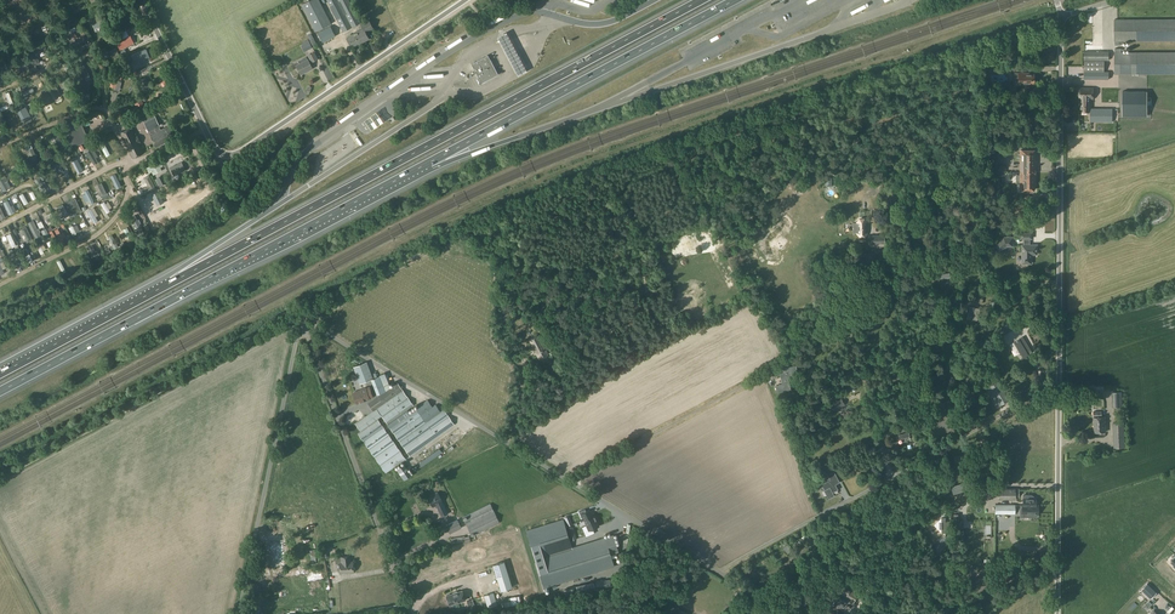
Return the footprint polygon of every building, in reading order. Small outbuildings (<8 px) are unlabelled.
[(331,23),(319,0),(309,0),(301,4),(315,31),(331,23)] [(349,0),(327,0),(343,31),(361,23),(349,0)] [(99,21),(101,25),(105,23),(101,14),(90,20),(92,24),(99,21)] [(360,43),(369,39),(366,32),(373,28),(369,19),(361,23),(363,29),(350,36),(354,45),(360,42),(360,43)] [(1115,19),(1115,41),(1115,45),(1121,45),(1121,41),(1174,40),(1174,19),(1115,19)] [(335,35),(331,26),(330,26),(318,32),(323,42),(335,35)] [(72,45),(76,43),(69,29),(65,31),(72,45)] [(506,32),(498,37),(516,75),(526,70),(506,32)] [(316,43),(311,33),(307,35),(312,45),(316,43)] [(35,36),(31,39),(35,45),(45,38),(43,35),(37,39),(35,36)] [(133,44),(132,41),(133,41),(130,35),(119,40),(123,49),(133,44)] [(353,47),(355,51),(371,43),(369,39),(353,47)] [(50,42),(47,44),(54,53),(57,51),(50,42)] [(38,48),(28,52),(35,65),(39,62),(35,53),(39,51),(38,48)] [(116,48),(103,55),(105,58),(113,54),(114,56),(119,54),(116,48)] [(136,64),(150,57),(147,49),(132,55),(136,64)] [(1121,51),(1121,49),(1115,49),(1115,70),(1174,69),(1174,51),(1121,51)] [(1109,51),(1084,51),(1084,79),(1109,79),(1109,72),(1104,71),(1104,60),(1109,60),(1109,51)] [(312,61),(317,59),(314,52),(309,55),(312,61)] [(482,83),(498,75),(488,55),(472,64),(482,83)] [(308,59),(308,60),(306,57),(300,60),(301,63),(296,65),(297,68),(299,72),(300,72),(301,74),(312,68),(308,59)] [(19,69),(16,69),(15,63),(12,63),(14,77),(17,76),(17,75),(20,74),(19,69)] [(65,63),(62,64),(67,73),(70,72),(65,63)] [(84,78),(89,74),(82,63),(77,66),(84,78)] [(1028,73),(1018,73),(1015,73),(1015,78),(1018,78),(1018,84),(1023,84),(1023,85),(1023,86),(1024,87),(1025,88),(1027,87),(1028,86),(1028,85),(1028,83),(1034,83),(1034,74),(1028,74),(1028,73)] [(116,88),(119,76),(113,74),(110,86),(116,88)] [(144,90),(149,88),(146,77),(140,79),(144,90)] [(53,99),(59,96),(53,86),(48,89),(53,99)] [(1091,99),(1093,99),(1093,88),(1080,88),(1080,99),(1081,100),(1081,101),(1080,102),(1082,110),(1090,110),(1090,106),(1091,99)] [(1122,116),(1147,116),(1147,90),(1122,90),(1122,116)] [(1117,108),(1117,93),(1105,94),(1105,108),(1117,108)] [(138,108),(144,105),(140,96),(133,99),(138,108)] [(22,121),(27,118),(22,108),(16,111),(22,121)] [(1113,122),(1113,108),(1090,108),(1090,122),(1113,122)] [(153,112),(142,118),(150,135),(156,147),(175,137),(169,126),(161,130),(159,126),(160,126),(153,112)] [(375,112),(363,120),(370,130),(382,122),(375,112)] [(63,126),(73,146),(88,139),(79,119),(63,126)] [(120,133),(133,158),(144,152),(139,144),(141,143),(137,135),(135,136),(131,127),(120,133)] [(56,149),(64,146),(57,134),(53,137),(57,142),(53,144),(56,149)] [(105,142),(101,144),(106,156),(110,154),(105,142)] [(32,162),(38,159),(32,148),(26,150),(32,162)] [(93,148),(86,152),(94,165),(98,162),(95,158),(97,156),(93,148)] [(0,152),(0,164),(0,165),(9,160),(5,150),(0,152)] [(1034,168),(1034,150),(1020,150),(1020,190),(1034,190),(1034,173),(1035,173),(1035,168),(1034,168)] [(78,159),(72,162),(78,173),(82,171),(78,164),(80,162),(78,159)] [(153,175),(162,170),(160,167),(163,165),(161,160),(146,168),(149,173),(152,171),(153,175)] [(54,168),(58,166),(56,162),(48,166),(54,177),(58,175),(54,168)] [(174,175),(185,170),(181,162),(170,167),(174,175)] [(1006,176),(1007,166),(991,165),(991,176),(1006,176)] [(18,170),(15,172),(21,181),(23,180),(18,170)] [(141,173),(133,177),(137,185),(145,181),(141,173)] [(40,181),(46,178),(43,174),(34,180),(41,191),(45,189),(40,181)] [(107,175),(104,176),(110,190),(113,188),(107,175)] [(145,195),(157,188),(149,175),(144,177),(148,185),(142,189),(145,195)] [(102,183),(98,184),(103,195),(106,193),(102,183)] [(88,190),(85,191),(85,192),(91,203),(91,204),(94,203),(88,190)] [(22,193),(18,195),(22,206),(26,205),(22,193)] [(157,193),(143,200),(145,203),(159,196),(157,193)] [(75,198),(72,200),(78,212),(81,211),(75,198)] [(7,200),(3,203),(9,215),(11,214),(13,212),(7,200)] [(105,201),(102,202),(107,211),(110,209),(105,201)] [(58,208),(54,210),(59,220),(63,218),(58,208)] [(89,211),(83,213),(85,223),(91,221),(89,211)] [(51,213),(47,215),(52,224),(56,222),(51,213)] [(135,215),(132,217),(136,225),(133,226),(136,233),(142,230),(135,215)] [(859,219),(857,221),(853,222),(853,233),(857,233),(860,236),(864,236),(867,233),(867,221),(864,219),(859,219)] [(33,220),(28,223),(35,238),(40,235),(39,233),(40,232),(39,229),(37,229),(33,220)] [(74,221),(71,223),(77,233),(80,232),(74,221)] [(26,226),(21,229),(28,243),(33,241),(26,226)] [(63,232),(60,234),(57,228),(54,230),(61,242),(64,241),(63,238),(65,237),(63,232)] [(11,248),(16,246),(9,232),(6,234),(10,243),(9,243),(11,248)] [(113,235),(109,237),(114,248),(119,246),(113,235)] [(1006,246),(1013,246),(1013,237),(1004,237),(994,243),(999,250),(1006,246)] [(90,265),(100,260),(92,245),(88,247),(92,256),(90,257),(91,260),(88,261),(90,265)] [(1022,245),(1022,263),(1032,263),(1032,254),(1037,254),(1037,245),(1022,245)] [(26,249),(23,251),(29,262),(32,261),(26,249)] [(937,283),(942,283),(941,279),(950,277),(949,272),(935,274),(936,279),(937,279),(937,283)] [(544,284),(547,293),(553,291),(550,282),(544,284)] [(977,320),(980,309),(969,307),(967,317),(977,320)] [(887,318),(884,313),(876,318),(879,323),(887,318)] [(999,336),(1012,329),(1009,323),(996,331),(999,336)] [(530,340),(534,349),(532,350),(535,354),(536,354),(539,359),(542,359),(547,357),(548,355),(539,336),(535,335),(531,337),(530,340)] [(1032,358),(1029,354),(1032,352),(1022,337),(1014,342),(1023,358),(1022,358),(1024,363),(1032,358)] [(367,362),(354,366),(360,383),(372,379),(373,379),(373,378),(367,362)] [(782,384),(776,386),(777,392),(790,389),(788,378),(790,375),(789,372),(780,373),(782,384)] [(373,379),(372,379),(378,394),(390,386),(388,382),(383,384),(380,376),(373,378),(373,379)] [(375,409),(376,408),(409,455),(454,424),(443,408),(425,421),(415,407),(410,411),(408,408),(413,404),(397,381),(390,386),(378,394),(368,401),(373,409),(374,408),(375,409)] [(1000,406),(1009,400),(998,381),(985,388),(992,402),(996,400),(1000,406)] [(355,398),(357,398),(358,401),(371,396),(369,391),(367,391),(366,388),(354,392),(355,394),(354,395),(355,398)] [(1113,407),(1122,406),(1122,392),(1112,392),(1113,407)] [(845,405),(842,399),(838,402),(836,398),(832,400),(834,404),(831,406),(833,411),(845,405)] [(1094,412),(1094,432),(1106,431),(1105,417),(1102,417),(1102,411),(1094,412)] [(406,459),(384,427),(378,419),(371,424),(366,416),(356,423),(361,431),(358,432),(386,473),(406,459)] [(1114,447),(1125,447),(1124,423),(1113,423),(1114,447)] [(909,442),(908,437),(909,436),(908,432),(897,436),(898,439),(905,438),(906,442),(906,443),(907,443),(908,443),(909,442)] [(986,457),(994,453),(991,448),(984,452),(986,457)] [(838,489),(834,482),(839,480),(835,473),(834,471),(828,475),(830,479),(821,484),(824,490),(824,491),(825,490),(827,495),(832,492),(832,493),(833,493),(833,492),(838,489)] [(977,480),(978,486),(993,481),(992,475),(986,477),(985,474),(976,476),(977,480)] [(964,484),(963,479),(951,482),(953,487),(951,488),(953,494),(967,490),(966,489),(973,487),(971,482),(964,484)] [(840,492),(846,490),(843,480),(837,482),(840,492)] [(1015,499),(1015,488),(999,488),(999,499),(1015,499)] [(447,513),(437,493),(428,497),(433,506),(436,504),(442,516),(447,513)] [(1033,496),(1032,495),(1023,495),(1023,505),(1022,505),(1022,516),(1033,517),(1034,516),(1035,516),(1036,515),(1036,514),(1038,514),(1038,505),(1036,505),(1036,498),(1034,498),(1034,497),(1033,496)] [(499,522),(490,503),(463,517),(472,536),(499,522)] [(995,514),(1015,514),(1015,504),(995,504),(995,514)] [(585,509),(579,511),(582,517),(583,517),(584,520),(585,519),(587,524),(582,527),(586,536),(594,533),(594,532),(593,533),(591,529),(599,526),(595,515),(593,516),(590,510),(586,511),(585,509)] [(949,526),(949,521),(946,521),(946,517),(941,518),(937,522),(939,525),(937,527),(942,532),(946,532),(946,526),(949,526)] [(446,525),(450,533),(461,527),(457,519),(446,525)] [(561,524),(527,533),(544,589),(614,566),(611,558),(619,555),(612,539),(570,553),(561,524)] [(463,544),(471,542),(469,536),(465,537),(465,535),(461,536),(450,538),(451,546),(463,544)] [(283,544),(271,545),(274,564),(285,562),(283,544)] [(262,561),(270,560),(270,558),(269,558),(268,550),(271,549),(270,546),(264,547),(265,553),(261,554),(262,561)] [(339,563),(341,573),(354,572),(352,561),(350,561),(350,556),(340,557),(341,562),(339,563)] [(493,565),(501,590),(512,587),(504,561),(493,565)] [(313,581),(327,580),(326,575),(324,575),(324,571),(318,572),(318,570),(312,571),(312,570),(311,570),(311,575),(312,575),(313,581)] [(844,571),(841,577),(854,584),(857,578),(844,571)] [(778,585),(781,578),(774,574),(770,581),(778,585)] [(610,579),(603,580),(604,588),(611,587),(610,579)] [(589,591),(596,590),(594,581),(587,583),(589,591)] [(578,594),(589,591),(587,583),(576,586),(576,587),(578,594)] [(1156,592),(1147,583),(1141,589),(1150,598),(1156,592)] [(847,587),(842,597),(838,595),(833,604),(842,608),(846,599),(853,603),(858,595),(852,592),(854,590),(847,587)] [(447,600),(448,600),(449,605),(465,600),(462,591),(447,595),(447,596),(446,597),(447,600)] [(493,593),(484,596),(488,607),(497,604),(493,593)]
